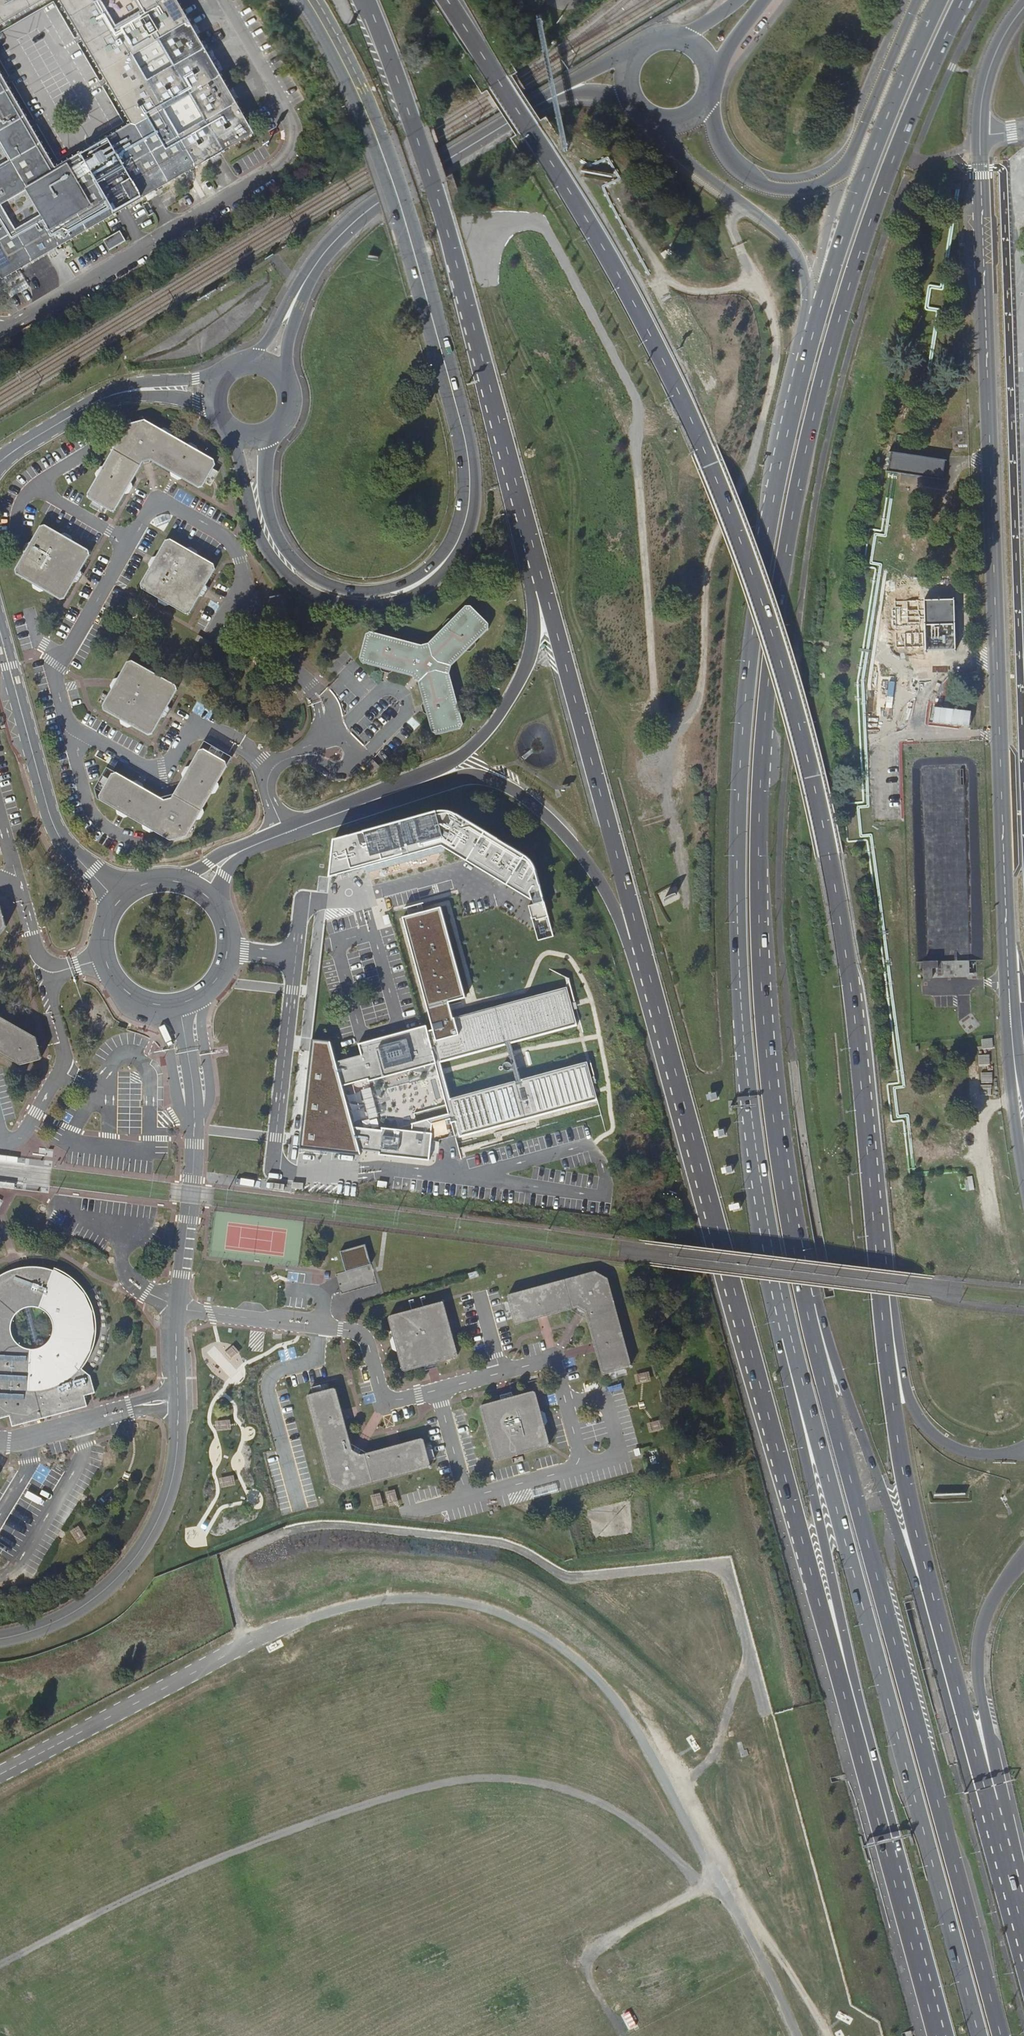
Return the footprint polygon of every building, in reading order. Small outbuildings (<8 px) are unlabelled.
[(3,276),(50,249),(120,209),(145,194),(187,169),(249,133),(229,98),(209,63),(191,31),(172,0),(0,0),(0,37),(55,4),(122,122),(99,137),(82,146),(59,160),(0,58),(0,270),(3,276)] [(106,240),(112,248),(126,238),(120,230),(106,240)] [(88,494),(89,499),(111,511),(116,510),(143,463),(147,462),(150,461),(176,475),(198,488),(203,487),(216,465),(214,460),(145,420),(128,425),(88,494)] [(89,550),(45,525),(40,526),(15,570),(17,575),(60,600),(65,599),(77,577),(90,555),(89,550)] [(214,564),(171,539),(166,541),(157,556),(153,563),(150,569),(141,584),(142,589),(186,614),(190,613),(200,596),(203,591),(206,585),(215,569),(214,564)] [(954,600),(925,601),(926,629),(955,628),(954,600)] [(427,715),(432,733),(436,735),(461,729),(463,724),(449,674),(451,666),(489,629),(488,624),(471,606),(466,606),(429,643),(421,645),(370,632),(366,635),(360,659),(362,663),(413,677),(416,679),(418,682),(427,715)] [(213,643),(198,634),(195,640),(210,649),(213,643)] [(132,661),(127,662),(118,678),(116,683),(111,690),(103,706),(104,711),(148,735),(153,734),(177,690),(176,685),(157,675),(147,669),(132,661)] [(164,800),(117,773),(112,774),(99,796),(101,801),(122,813),(129,817),(170,841),(187,836),(193,826),(194,824),(196,820),(202,809),(211,794),(217,783),(227,767),(226,762),(204,749),(199,751),(172,798),(168,799),(164,800)] [(373,760),(365,767),(373,775),(380,767),(373,760)] [(438,806),(335,838),(331,876),(444,845),(534,899),(536,903),(530,904),(536,927),(540,940),(555,936),(537,868),(535,862),(529,856),(451,806),(438,806)] [(442,905),(405,917),(428,1002),(434,1029),(429,1030),(427,1024),(359,1043),(363,1053),(338,1060),(344,1084),(370,1078),(371,1080),(438,1061),(452,1112),(452,1113),(456,1131),(461,1129),(462,1135),(598,1100),(588,1060),(451,1094),(442,1060),(578,1025),(569,983),(455,1015),(450,1003),(467,997),(442,905)] [(20,1065),(40,1060),(42,1057),(40,1050),(36,1037),(0,1016),(0,1054),(20,1065)] [(344,1084),(338,1060),(332,1041),(313,1039),(301,1148),(363,1154),(361,1147),(381,1151),(381,1153),(430,1159),(432,1140),(441,1141),(441,1138),(457,1134),(456,1131),(452,1112),(414,1123),(413,1131),(383,1127),(383,1129),(355,1126),(344,1084)] [(366,1244),(340,1250),(345,1270),(371,1263),(366,1244)] [(10,1416),(13,1426),(87,1406),(85,1396),(93,1393),(95,1393),(91,1376),(82,1369),(84,1367),(87,1363),(89,1359),(91,1355),(93,1351),(94,1346),(96,1342),(96,1338),(97,1333),(97,1329),(97,1324),(97,1319),(96,1315),(95,1311),(93,1306),(92,1302),(90,1298),(88,1294),(85,1290),(82,1287),(79,1283),(76,1280),(73,1277),(69,1274),(65,1272),(61,1270),(57,1268),(54,1267),(53,1270),(52,1270),(47,1269),(43,1268),(39,1267),(35,1267),(31,1267),(26,1267),(22,1268),(18,1268),(16,1269),(14,1270),(10,1271),(6,1273),(2,1275),(0,1276),(0,1418),(10,1416)] [(480,1277),(478,1271),(468,1274),(470,1280),(480,1277)] [(608,1279),(595,1271),(508,1295),(507,1297),(514,1323),(516,1324),(538,1319),(543,1317),(547,1316),(577,1308),(581,1310),(585,1312),(586,1314),(593,1343),(595,1348),(596,1352),(602,1373),(604,1375),(630,1368),(631,1365),(608,1279)] [(390,1316),(388,1318),(394,1341),(397,1351),(402,1370),(405,1371),(424,1366),(432,1364),(438,1362),(456,1357),(458,1355),(444,1303),(442,1302),(441,1302),(390,1316)] [(308,1395),(306,1397),(330,1484),(343,1491),(429,1468),(431,1465),(424,1440),(421,1438),(361,1455),(356,1452),(353,1450),(345,1420),(342,1411),(336,1389),(334,1388),(308,1395)] [(481,1405),(480,1408),(494,1460),(496,1461),(548,1447),(549,1446),(550,1444),(544,1425),(542,1418),(536,1393),(533,1391),(508,1398),(481,1405)]
